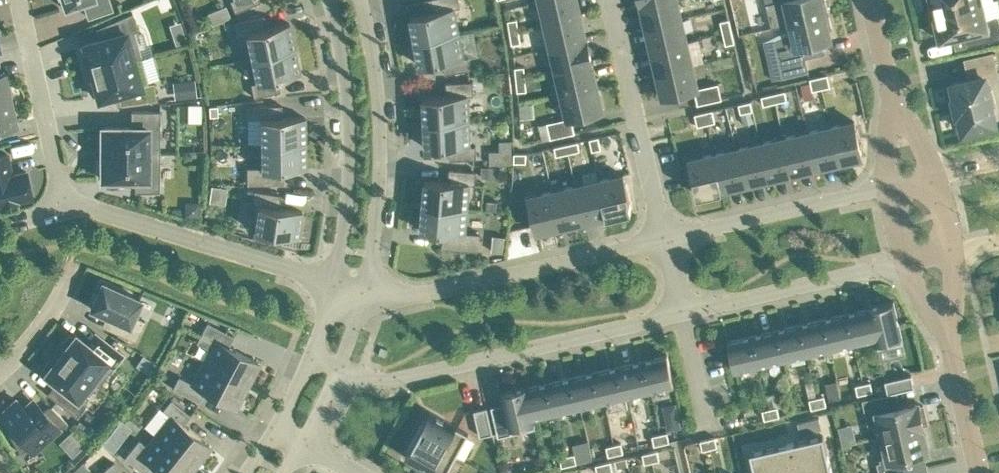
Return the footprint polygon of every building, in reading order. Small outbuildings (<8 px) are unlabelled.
[(87,14),(86,14),(87,16),(88,15),(109,8),(110,8),(110,6),(109,6),(107,0),(82,0),(87,14)] [(234,11),(259,0),(230,0),(234,11)] [(415,39),(459,31),(455,6),(460,5),(459,0),(432,0),(433,9),(411,14),(415,39)] [(545,23),(581,15),(577,0),(540,0),(545,23)] [(646,24),(681,16),(677,0),(645,0),(640,1),(646,24)] [(785,23),(828,13),(825,0),(765,0),(768,13),(783,13),(785,23)] [(929,12),(981,0),(926,0),(929,12)] [(929,12),(932,26),(936,25),(939,38),(963,33),(965,45),(998,37),(998,22),(997,15),(986,17),(981,0),(929,12)] [(87,59),(89,69),(140,55),(133,30),(138,27),(131,11),(100,24),(104,36),(82,42),(83,46),(78,47),(82,60),(87,59)] [(828,13),(785,23),(787,32),(774,39),(779,62),(804,57),(801,45),(831,38),(828,27),(831,26),(828,13)] [(246,40),(250,56),(293,47),(288,22),(265,26),(263,14),(233,21),(237,42),(246,40)] [(545,23),(551,46),(586,38),(581,15),(545,23)] [(646,24),(651,48),(687,40),(681,16),(646,24)] [(508,19),(510,31),(519,29),(517,17),(508,19)] [(720,20),(723,31),(731,29),(729,18),(720,20)] [(185,40),(181,28),(171,31),(175,43),(185,40)] [(519,29),(510,31),(512,43),(521,41),(519,29)] [(731,29),(723,31),(725,43),(734,41),(731,29)] [(459,31),(415,39),(420,64),(443,60),(445,72),(471,68),(469,55),(464,56),(459,31)] [(551,46),(556,70),(592,62),(586,38),(551,46)] [(651,48),(657,71),(692,63),(687,40),(651,48)] [(293,47),(250,56),(255,81),(250,82),(252,95),(279,90),(276,77),(299,72),(293,47)] [(951,81),(955,96),(953,96),(956,112),(958,112),(963,130),(995,122),(984,76),(997,73),(992,51),(965,57),(970,77),(951,81)] [(140,55),(89,69),(92,80),(88,81),(91,94),(96,93),(97,97),(116,91),(120,103),(156,99),(153,80),(147,81),(140,55)] [(556,70),(562,93),(597,85),(592,62),(556,70)] [(692,63),(657,71),(662,96),(693,88),(697,103),(721,97),(718,82),(697,86),(692,63)] [(515,66),(516,78),(525,77),(524,65),(515,66)] [(8,96),(3,71),(0,71),(0,98),(8,96)] [(827,73),(818,75),(821,87),(830,85),(827,73)] [(821,87),(818,75),(810,77),(812,89),(821,87)] [(525,77),(516,78),(517,90),(526,89),(525,77)] [(196,95),(193,78),(171,81),(174,98),(196,95)] [(423,95),(424,121),(469,119),(468,94),(473,93),(473,80),(446,81),(446,94),(423,95)] [(597,85),(562,93),(567,116),(547,121),(550,137),(575,131),(571,116),(603,109),(597,85)] [(785,89),(773,92),(775,100),(787,98),(785,89)] [(775,100),(773,92),(761,94),(763,103),(775,100)] [(0,98),(0,125),(14,122),(8,96),(0,98)] [(738,102),(740,111),(752,108),(750,99),(738,102)] [(304,141),(304,116),(281,116),(280,104),(245,104),(246,117),(246,142),(259,142),(304,141)] [(217,114),(216,105),(208,105),(209,114),(217,114)] [(712,108),(703,110),(706,122),(715,120),(712,108)] [(100,126),(100,152),(158,152),(159,109),(130,109),(130,126),(100,126)] [(706,122),(703,110),(694,112),(697,124),(706,122)] [(469,119),(424,121),(426,147),(449,146),(449,158),(476,157),(476,144),(470,144),(469,119)] [(854,119),(830,125),(838,161),(862,155),(854,119)] [(830,125),(806,131),(815,166),(838,161),(830,125)] [(806,131),(783,136),(791,171),(815,166),(806,131)] [(589,137),(592,149),(601,147),(598,135),(589,137)] [(783,136),(760,141),(768,177),(791,171),(783,136)] [(578,140),(566,142),(568,151),(580,149),(578,140)] [(304,141),(259,142),(260,165),(246,166),(246,182),(282,182),(282,168),(304,167),(304,141)] [(760,141),(736,147),(744,182),(768,177),(760,141)] [(568,151),(566,142),(554,145),(556,154),(568,151)] [(736,147),(713,152),(721,188),(744,182),(736,147)] [(514,160),(526,160),(526,151),(514,151),(514,160)] [(16,199),(16,198),(31,195),(25,169),(10,173),(6,152),(0,153),(0,202),(16,199)] [(158,152),(100,152),(100,161),(97,161),(97,174),(100,174),(100,178),(133,178),(133,190),(158,190),(158,152)] [(721,188),(713,152),(688,158),(697,193),(721,188)] [(425,178),(423,204),(468,207),(470,182),(475,183),(476,170),(449,167),(448,180),(425,178)] [(623,173),(599,179),(607,214),(631,208),(623,173)] [(599,179),(575,184),(584,219),(607,214),(599,179)] [(211,184),(208,200),(216,201),(218,185),(211,184)] [(575,184),(552,189),(560,225),(584,219),(575,184)] [(301,210),(278,206),(280,193),(253,189),(251,203),(256,203),(252,229),(297,236),(301,210)] [(560,225),(552,189),(528,195),(536,230),(560,225)] [(468,207),(423,204),(421,229),(443,231),(442,246),(478,249),(480,232),(466,231),(468,207)] [(504,254),(506,234),(492,232),(490,253),(504,254)] [(108,328),(134,340),(143,319),(132,314),(139,298),(101,281),(89,306),(113,317),(108,328)] [(868,305),(868,306),(869,306),(876,336),(875,337),(877,347),(903,341),(893,299),(868,305)] [(869,306),(868,306),(846,312),(853,342),(875,337),(876,336),(869,306)] [(846,312),(822,317),(829,347),(853,342),(846,312)] [(822,317),(799,322),(806,353),(829,347),(822,317)] [(209,348),(202,360),(246,384),(258,361),(227,345),(233,334),(206,320),(195,341),(209,348)] [(799,322),(775,328),(782,358),(806,353),(799,322)] [(775,328),(752,333),(759,363),(782,358),(775,328)] [(64,345),(58,352),(95,381),(94,381),(97,384),(122,353),(101,336),(93,347),(75,333),(74,332),(72,333),(73,334),(71,335),(68,333),(61,342),(64,345)] [(759,363),(752,333),(728,339),(735,369),(759,363)] [(95,381),(58,352),(52,360),(49,357),(41,366),(45,369),(44,371),(43,371),(42,372),(44,373),(61,387),(53,398),(75,415),(84,403),(80,400),(94,381),(95,381)] [(667,353),(643,359),(649,389),(674,383),(667,353)] [(643,359),(619,364),(626,394),(649,389),(643,359)] [(246,384),(202,360),(191,381),(177,374),(171,386),(198,400),(203,390),(235,406),(246,384)] [(619,364),(596,370),(603,400),(626,394),(619,364)] [(596,370),(572,375),(579,405),(603,400),(596,370)] [(884,379),(887,392),(914,386),(911,373),(884,379)] [(572,375),(549,380),(556,410),(579,405),(572,375)] [(549,380),(527,386),(526,386),(532,416),(534,416),(556,410),(549,380)] [(870,380),(863,382),(865,391),(872,390),(870,380)] [(865,391),(863,382),(855,383),(857,393),(865,391)] [(526,386),(527,386),(526,384),(501,390),(504,402),(491,405),(498,435),(536,426),(534,416),(532,416),(526,386)] [(874,422),(877,435),(877,436),(922,425),(923,426),(924,426),(923,422),(927,421),(923,404),(919,405),(918,401),(890,407),(887,392),(862,398),(868,424),(874,422)] [(824,394),(816,396),(819,405),(826,404),(824,394)] [(819,405),(816,396),(809,397),(811,407),(819,405)] [(0,411),(0,416),(12,428),(7,431),(19,451),(35,441),(38,444),(37,445),(38,446),(59,427),(58,427),(66,421),(50,405),(43,409),(38,404),(28,413),(15,398),(0,411)] [(169,415),(154,434),(194,465),(209,445),(182,423),(189,414),(169,398),(161,408),(169,415)] [(777,405),(769,407),(772,416),(779,414),(777,405)] [(474,409),(480,435),(493,432),(487,406),(474,409)] [(772,416),(769,407),(762,408),(764,418),(772,416)] [(423,417),(415,432),(456,454),(468,432),(430,411),(426,419),(423,417)] [(821,428),(819,416),(798,421),(801,433),(821,428)] [(879,472),(894,472),(905,471),(901,456),(928,450),(923,426),(922,425),(877,436),(877,435),(874,435),(880,460),(876,461),(879,472)] [(667,430),(659,432),(661,442),(669,440),(667,430)] [(415,432),(407,446),(410,448),(406,455),(438,472),(446,472),(456,454),(415,432)] [(661,442),(659,432),(652,434),(654,443),(661,442)] [(108,433),(101,442),(112,450),(118,441),(108,433)] [(154,434),(146,445),(137,438),(123,456),(143,472),(150,463),(163,472),(187,472),(194,465),(154,434)] [(755,472),(832,472),(823,434),(750,451),(755,472)] [(715,435),(707,437),(709,447),(717,445),(715,435)] [(709,447),(707,437),(700,439),(702,448),(709,447)] [(621,441),(613,443),(615,452),(623,451),(621,441)] [(615,452),(613,443),(606,444),(608,454),(615,452)] [(657,449),(650,450),(652,460),(659,458),(657,449)] [(652,460),(650,450),(642,452),(644,462),(652,460)] [(574,452),(567,454),(569,463),(576,461),(574,452)] [(569,463),(567,454),(559,455),(561,465),(569,463)] [(610,459),(603,461),(605,471),(612,469),(610,459)] [(112,460),(97,472),(123,472),(112,460)] [(605,471),(603,461),(595,463),(597,472),(605,471)]
